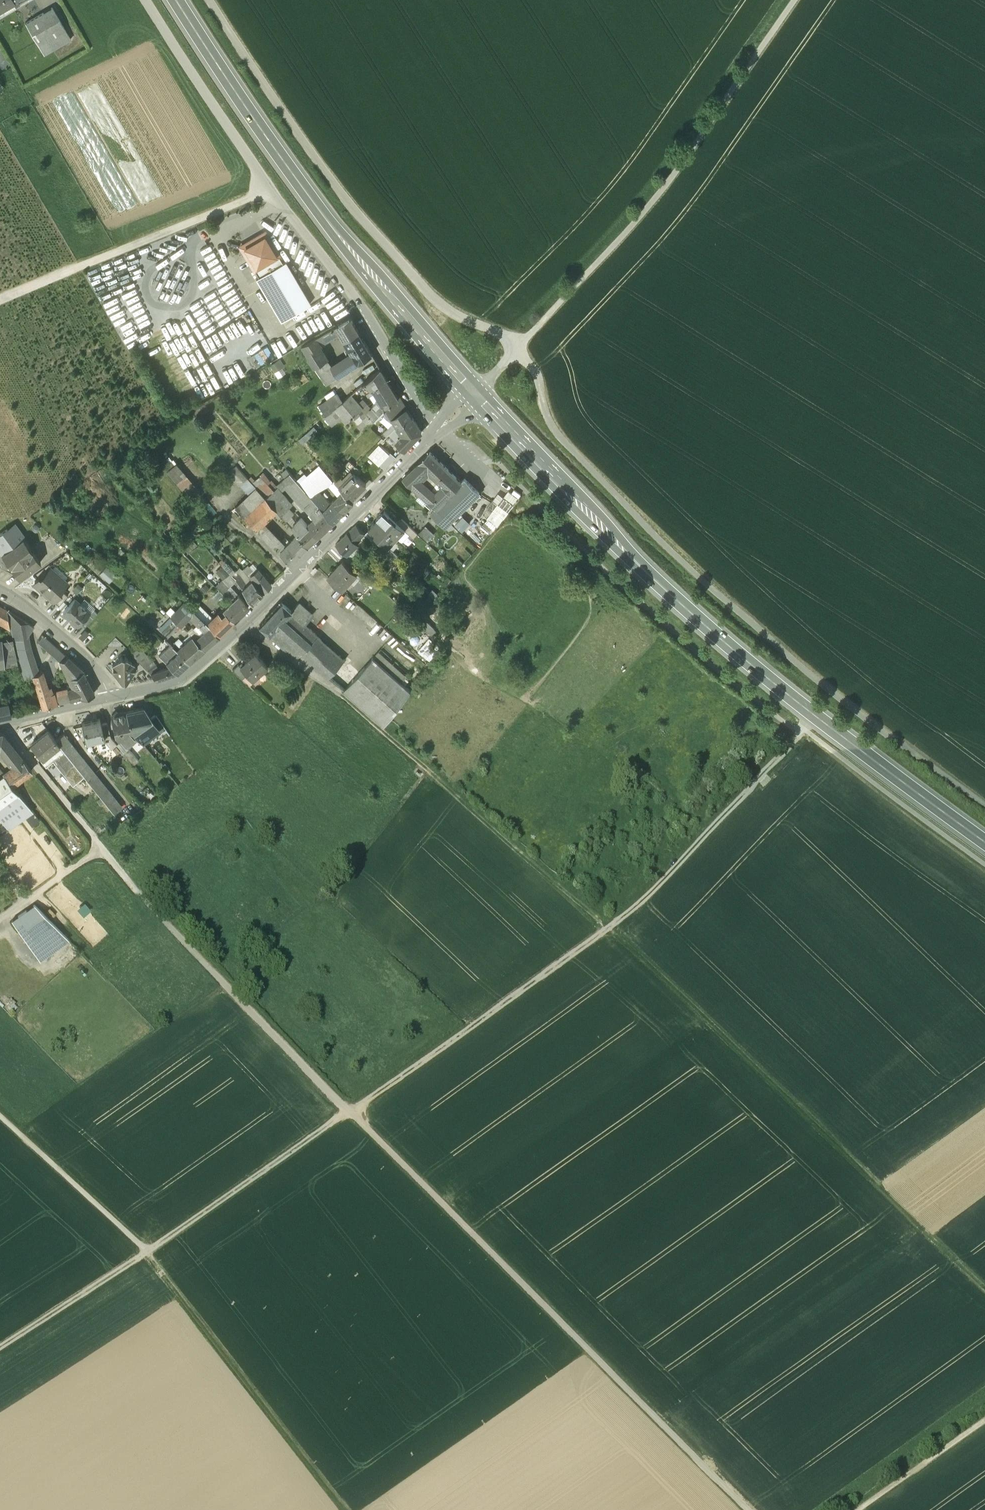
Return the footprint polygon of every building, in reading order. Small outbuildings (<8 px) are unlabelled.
[(13,2),(12,0),(0,0),(0,10),(13,2)] [(0,10),(0,18),(16,8),(14,5),(13,2),(0,10)] [(64,29),(52,8),(25,23),(38,45),(64,29)] [(64,29),(38,45),(44,55),(71,39),(64,29)] [(265,231),(239,246),(254,272),(255,271),(258,277),(282,262),(279,257),(280,257),(265,231)] [(258,277),(256,278),(281,321),(310,303),(285,261),(282,262),(258,277)] [(364,340),(350,316),(336,324),(340,330),(351,349),(364,340)] [(336,324),(320,333),(324,339),(340,330),(336,324)] [(324,339),(320,333),(314,337),(319,345),(326,341),(324,339)] [(319,345),(314,337),(300,345),(315,367),(316,366),(328,358),(319,345)] [(364,340),(351,349),(353,353),(359,362),(373,355),(364,340)] [(273,355),(268,347),(256,353),(260,361),(266,358),(267,358),(273,355)] [(333,366),(332,367),(338,376),(359,362),(353,353),(333,366)] [(277,376),(286,371),(279,358),(269,363),(277,376)] [(328,358),(316,366),(321,374),(332,367),(333,366),(328,358)] [(376,392),(373,387),(387,378),(382,368),(364,386),(370,396),(376,392)] [(387,378),(373,387),(376,392),(385,405),(386,407),(400,398),(387,378)] [(343,406),(345,403),(340,395),(321,408),(328,418),(343,406)] [(368,415),(370,414),(353,396),(345,403),(343,406),(328,418),(326,419),(332,426),(342,418),(349,425),(355,420),(362,427),(366,423),(371,417),(368,415)] [(400,398),(386,407),(388,410),(390,413),(405,404),(401,398),(400,398)] [(405,404),(390,413),(399,427),(414,418),(405,404)] [(379,410),(376,407),(370,414),(372,416),(377,421),(388,410),(386,407),(385,405),(379,410)] [(199,407),(194,411),(198,418),(204,414),(199,407)] [(371,428),(377,421),(372,416),(371,417),(366,423),(371,428)] [(414,418),(399,427),(401,430),(405,436),(419,426),(414,418)] [(419,426),(405,436),(398,442),(407,450),(423,433),(419,426)] [(401,430),(399,427),(391,435),(398,442),(405,436),(401,430)] [(138,443),(124,453),(128,457),(141,447),(138,443)] [(391,455),(381,446),(371,457),(381,466),(391,455)] [(431,452),(404,478),(425,497),(433,489),(425,481),(432,474),(440,481),(450,470),(431,452)] [(391,455),(381,466),(387,472),(397,461),(391,455)] [(362,472),(351,460),(346,465),(353,472),(355,473),(358,476),(362,472)] [(187,477),(187,476),(177,464),(175,466),(172,462),(165,468),(168,472),(167,473),(191,500),(200,491),(187,477)] [(229,473),(240,486),(248,478),(237,466),(229,473)] [(334,480),(322,466),(305,480),(301,484),(312,496),(317,492),(329,484),(334,480)] [(287,469),(282,473),(285,478),(291,473),(287,469)] [(464,483),(450,470),(440,481),(445,486),(453,494),(464,483)] [(353,472),(344,480),(346,482),(355,473),(353,472)] [(252,477),(249,479),(257,488),(265,497),(266,498),(274,490),(269,485),(271,482),(264,473),(255,481),(252,477)] [(296,480),(291,473),(285,478),(284,479),(280,482),(307,509),(316,501),(301,484),(296,480)] [(358,476),(355,473),(346,482),(341,488),(352,500),(353,501),(367,486),(358,476)] [(284,479),(279,474),(275,477),(280,482),(284,479)] [(301,475),(296,480),(301,484),(305,480),(301,475)] [(346,482),(344,480),(339,476),(335,481),(341,488),(346,482)] [(249,479),(248,478),(240,486),(249,495),(257,488),(249,479)] [(335,481),(334,480),(329,484),(345,501),(352,509),(356,504),(353,501),(352,500),(341,488),(335,481)] [(464,483),(453,494),(438,509),(433,514),(448,527),(482,492),(468,480),(464,483)] [(437,493),(430,501),(438,509),(453,494),(445,486),(437,493)] [(249,495),(236,507),(241,513),(245,517),(265,497),(257,488),(249,495)] [(437,493),(433,489),(425,497),(430,501),(437,493)] [(282,498),(275,490),(274,490),(266,498),(276,510),(280,514),(283,517),(291,510),(294,508),(284,496),(282,498)] [(508,490),(503,497),(512,504),(517,497),(508,490)] [(317,492),(312,496),(316,501),(325,511),(330,507),(325,502),(317,492)] [(497,503),(508,511),(513,505),(512,504),(503,497),(500,495),(495,502),(497,503)] [(266,498),(265,497),(245,517),(256,529),(262,524),(273,513),(276,510),(266,498)] [(325,511),(316,501),(307,509),(316,521),(309,526),(321,539),(337,524),(325,511)] [(345,501),(339,506),(335,501),(332,505),(330,507),(325,511),(337,524),(352,509),(345,501)] [(497,503),(493,510),(503,517),(508,511),(497,503)] [(236,507),(233,510),(238,517),(241,513),(236,507)] [(291,510),(283,517),(287,522),(292,517),(294,515),(291,510)] [(396,521),(384,510),(376,519),(396,538),(404,530),(405,529),(396,521)] [(497,526),(503,517),(493,510),(487,518),(497,526)] [(455,524),(462,530),(470,522),(463,516),(455,524)] [(292,517),(287,522),(294,530),(299,526),(292,517)] [(418,533),(400,517),(396,521),(405,529),(404,530),(413,538),(418,533)] [(396,538),(376,519),(368,528),(379,539),(388,547),(396,538)] [(321,539),(309,526),(309,527),(304,522),(299,526),(294,530),(299,537),(311,549),(321,539)] [(269,531),(262,524),(256,529),(281,555),(287,549),(271,533),(269,531)] [(367,536),(357,526),(349,535),(359,544),(367,536)] [(434,534),(426,526),(419,534),(427,542),(434,534)] [(33,551),(18,531),(7,539),(9,543),(14,550),(8,554),(4,557),(12,568),(33,553),(32,552),(33,551)] [(359,544),(349,535),(339,546),(350,557),(360,546),(359,544)] [(186,551),(195,542),(191,537),(181,545),(186,551)] [(287,549),(281,555),(293,567),(311,549),(299,537),(287,549)] [(0,544),(0,551),(4,557),(8,554),(3,548),(9,543),(7,539),(0,544)] [(388,547),(379,539),(375,543),(384,551),(388,547)] [(195,542),(186,551),(190,555),(200,547),(195,542)] [(9,543),(3,548),(8,554),(14,550),(9,543)] [(388,547),(384,551),(395,562),(399,558),(388,547)] [(35,555),(33,553),(12,568),(22,581),(43,565),(36,554),(35,555)] [(92,562),(88,566),(94,571),(98,567),(102,571),(109,563),(100,555),(93,562),(92,562)] [(233,577),(236,573),(227,562),(223,566),(232,576),(233,577)] [(344,562),(340,567),(330,578),(342,589),(347,584),(348,585),(357,575),(358,575),(358,574),(344,562)] [(249,566),(243,571),(248,576),(253,571),(249,566)] [(263,576),(260,572),(258,574),(254,577),(258,581),(263,576)] [(62,582),(53,573),(45,581),(41,582),(37,585),(37,589),(40,592),(44,591),(52,598),(51,599),(51,601),(54,604),(56,604),(63,596),(61,595),(64,592),(70,585),(67,581),(66,582),(62,582)] [(241,578),(236,573),(233,577),(235,579),(238,583),(239,584),(244,592),(248,588),(241,578)] [(377,583),(367,574),(363,579),(373,588),(377,583)] [(274,588),(263,576),(258,581),(256,582),(267,595),(274,588)] [(230,592),(239,584),(238,583),(235,579),(232,582),(229,579),(223,584),(230,592)] [(248,588),(244,592),(255,607),(265,596),(254,583),(248,588)] [(377,583),(373,588),(379,594),(383,589),(377,583)] [(230,592),(223,584),(218,589),(232,604),(237,599),(230,592)] [(63,596),(56,604),(61,608),(70,598),(64,592),(61,595),(63,596)] [(232,604),(224,612),(227,615),(237,624),(251,610),(245,604),(246,603),(239,597),(237,599),(232,604)] [(80,622),(90,611),(74,598),(62,612),(78,625),(80,622)] [(418,599),(418,612),(433,612),(434,600),(418,599)] [(196,613),(186,604),(173,618),(182,628),(191,618),(196,613)] [(293,613),(284,604),(269,619),(279,628),(293,613)] [(0,608),(0,623),(2,625),(12,627),(9,613),(0,608)] [(211,618),(200,608),(196,613),(206,623),(211,618)] [(298,608),(293,613),(307,625),(311,620),(298,608)] [(80,622),(85,627),(97,613),(92,609),(90,611),(80,622)] [(12,627),(15,644),(18,657),(21,668),(26,683),(34,679),(44,674),(34,648),(30,634),(35,630),(9,613),(12,627)] [(206,623),(196,613),(191,618),(202,628),(206,623)] [(279,628),(272,636),(287,650),(289,648),(299,657),(304,652),(319,636),(307,625),(293,613),(279,628)] [(227,615),(223,618),(220,615),(213,621),(211,618),(206,623),(222,639),(237,624),(227,615)] [(182,628),(173,618),(161,632),(170,640),(172,638),(180,629),(182,628)] [(279,628),(269,619),(262,627),(271,636),(272,636),(279,628)] [(222,639),(206,623),(202,628),(207,634),(197,642),(207,652),(222,639)] [(347,661),(319,636),(304,652),(332,677),(336,673),(344,665),(347,661)] [(41,643),(64,663),(70,660),(45,638),(41,643)] [(180,645),(174,639),(169,644),(174,649),(179,653),(181,651),(178,647),(180,645)] [(197,642),(194,639),(189,644),(184,649),(181,651),(179,653),(180,654),(192,665),(207,652),(197,642)] [(418,651),(427,657),(434,648),(425,641),(418,651)] [(168,643),(167,642),(164,645),(171,652),(174,649),(169,644),(168,643)] [(0,646),(0,669),(21,668),(18,657),(15,644),(0,646)] [(144,666),(151,661),(140,649),(134,656),(144,666)] [(171,652),(163,660),(169,665),(180,654),(179,653),(174,649),(171,652)] [(376,658),(403,683),(407,678),(408,677),(381,653),(376,658)] [(180,654),(169,665),(173,670),(179,675),(192,665),(180,654)] [(269,668),(256,654),(241,668),(249,676),(254,681),(262,673),(262,672),(267,667),(268,668),(269,668)] [(376,658),(347,690),(387,727),(413,692),(407,687),(403,683),(376,658)] [(123,659),(114,668),(115,674),(123,683),(123,685),(129,685),(129,683),(137,674),(137,668),(128,659),(123,659)] [(85,674),(70,660),(64,663),(72,680),(85,674)] [(167,672),(162,674),(160,675),(157,671),(158,668),(151,661),(144,666),(159,683),(171,679),(167,672)] [(344,665),(336,673),(340,676),(348,669),(344,665)] [(241,668),(240,667),(234,672),(244,681),(249,676),(241,668)] [(173,670),(167,672),(171,679),(179,675),(173,670)] [(51,690),(44,674),(34,679),(38,689),(51,690)] [(85,674),(72,680),(77,690),(70,692),(72,703),(97,696),(85,674)] [(411,682),(407,678),(403,683),(407,687),(411,682)] [(51,690),(38,689),(44,710),(59,706),(55,695),(53,696),(51,690)] [(70,692),(55,695),(59,706),(72,703),(70,692)] [(13,717),(10,704),(0,707),(0,720),(13,717)] [(144,711),(128,715),(132,730),(144,744),(160,733),(161,732),(153,721),(147,713),(146,712),(144,711)] [(128,715),(114,718),(118,737),(123,743),(127,748),(138,738),(131,730),(128,715)] [(158,718),(153,721),(161,732),(160,733),(162,736),(168,732),(158,718)] [(102,721),(84,725),(88,746),(106,742),(107,742),(104,728),(102,721)] [(109,726),(104,728),(107,742),(106,742),(107,744),(113,751),(119,747),(112,740),(109,726)] [(55,763),(68,778),(79,769),(58,743),(50,733),(32,746),(46,762),(44,764),(49,769),(55,763)] [(58,743),(79,769),(87,778),(117,816),(126,809),(66,736),(58,743)] [(5,737),(0,738),(0,750),(6,759),(16,752),(17,752),(5,737)] [(123,743),(119,747),(125,755),(130,751),(127,748),(123,743)] [(140,763),(130,751),(125,755),(136,767),(140,763)] [(25,762),(16,752),(6,759),(14,770),(25,762)] [(14,770),(6,776),(7,777),(15,788),(34,773),(26,762),(25,762),(14,770)] [(79,769),(68,778),(75,788),(87,778),(79,769)] [(20,795),(15,788),(7,777),(2,781),(0,782),(0,809),(20,795)] [(10,833),(36,814),(20,795),(0,809),(0,818),(10,833)] [(118,817),(113,821),(118,828),(124,824),(118,817)] [(71,941),(37,906),(14,922),(42,961),(71,941)]
